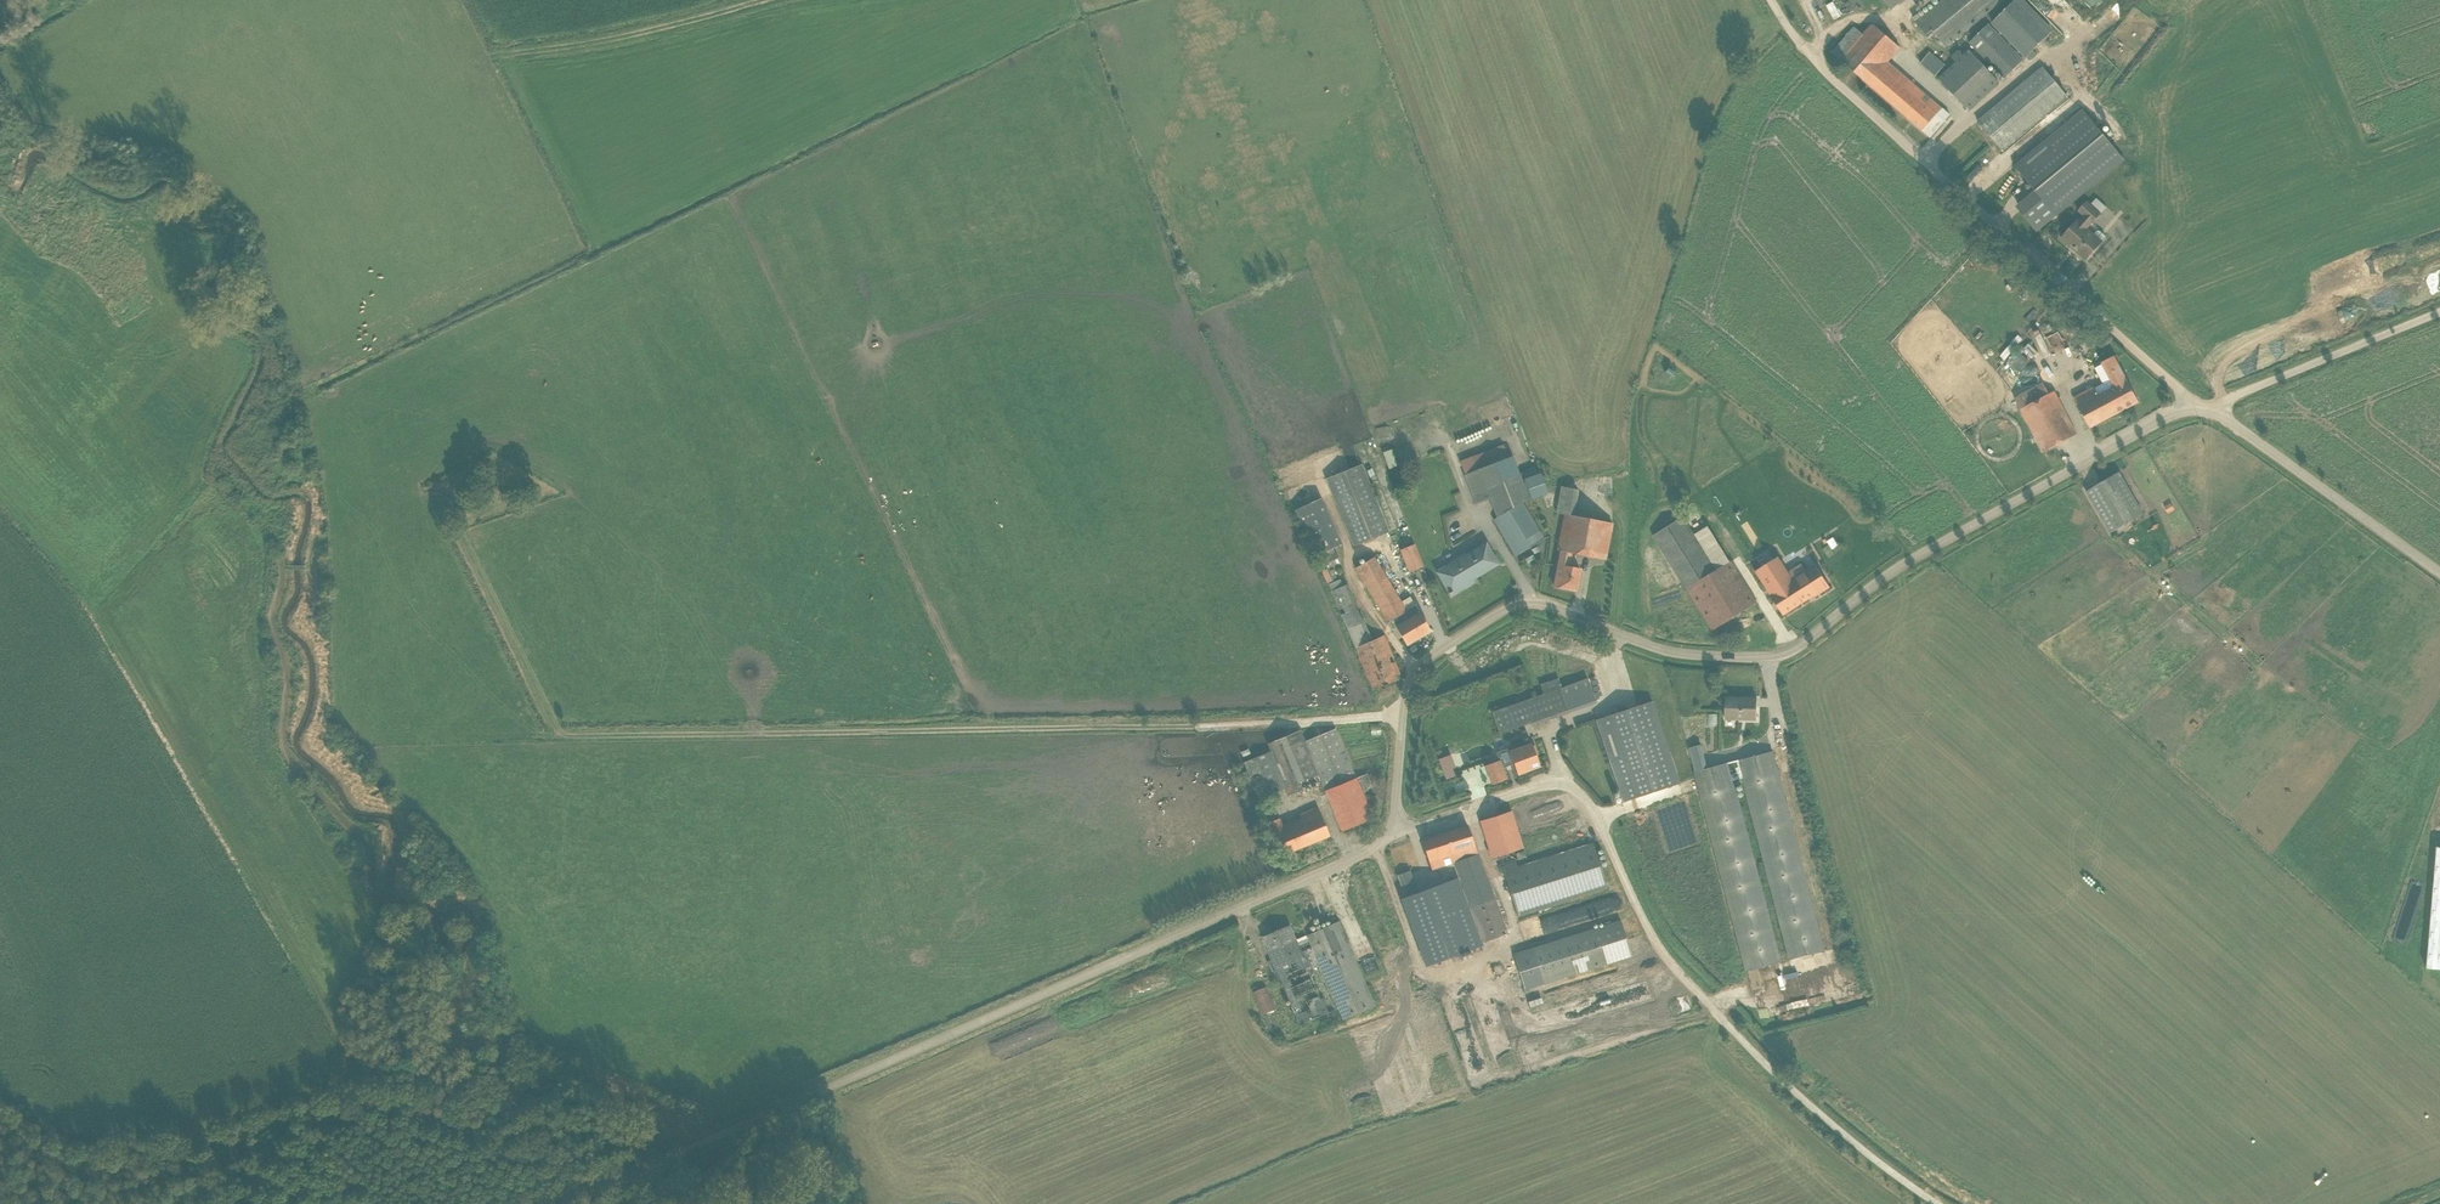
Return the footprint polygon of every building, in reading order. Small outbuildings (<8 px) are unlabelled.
[(1904,0),(1883,0),(1891,10),(1904,0)] [(1915,23),(1925,35),(1932,31),(1946,48),(2004,0),(1943,0),(1915,23)] [(1991,24),(2025,59),(2026,57),(2031,62),(2037,55),(2033,50),(2053,31),(2023,0),(2016,0),(1991,24)] [(1819,12),(1827,22),(1835,15),(1827,6),(1819,12)] [(2004,79),(2024,60),(1988,24),(1969,43),(2004,79)] [(1854,28),(1832,53),(1899,111),(1919,88),(1889,63),(1900,48),(1874,26),(1870,25),(1862,35),(1854,28)] [(1999,83),(1969,50),(1963,55),(1958,50),(1950,58),(1954,63),(1938,79),(1969,111),(1999,83)] [(1930,52),(1920,63),(1936,76),(1945,65),(1930,52)] [(2067,98),(2043,68),(1978,121),(2002,152),(2033,128),(2046,116),(2067,98)] [(1950,115),(1919,88),(1899,111),(1930,138),(1950,115)] [(2034,190),(2056,216),(2057,217),(2125,161),(2082,110),(2014,166),(2034,190)] [(2056,216),(2034,190),(2016,206),(2038,232),(2049,224),(2048,223),(2056,216)] [(2102,214),(2107,208),(2096,199),(2091,204),(2102,214)] [(2077,220),(2061,238),(2086,261),(2088,258),(2091,258),(2093,256),(2092,254),(2106,239),(2106,236),(2100,231),(2097,231),(2095,234),(2088,229),(2101,214),(2087,201),(2078,212),(2082,216),(2078,221),(2077,220)] [(2033,357),(2038,352),(2029,343),(2024,348),(2033,357)] [(2007,361),(2019,372),(2029,361),(2021,355),(2024,352),(2019,347),(2016,350),(2016,351),(2007,361)] [(2074,398),(2089,427),(2138,402),(2114,356),(2101,363),(2102,365),(2095,369),(2103,384),(2095,388),(2094,387),(2074,398)] [(2004,377),(2008,382),(2012,386),(2011,387),(2013,389),(2021,383),(2018,379),(2017,380),(2013,373),(2012,371),(2011,372),(2008,367),(2002,371),(2005,376),(2004,377)] [(2043,383),(2015,398),(2043,452),(2076,434),(2053,392),(2049,394),(2043,383)] [(1702,395),(1693,405),(1703,414),(1707,410),(1710,412),(1715,407),(1702,395)] [(1388,428),(1370,433),(1372,439),(1389,435),(1388,428)] [(1462,476),(1474,505),(1487,500),(1495,518),(1492,521),(1514,556),(1544,539),(1523,503),(1546,493),(1540,475),(1522,481),(1510,452),(1506,454),(1502,444),(1459,462),(1465,475),(1462,476)] [(1397,466),(1391,450),(1382,453),(1388,469),(1397,466)] [(1361,465),(1325,479),(1352,547),(1388,532),(1361,465)] [(2143,514),(2119,473),(2086,490),(2111,533),(2143,514)] [(1560,550),(1553,586),(1575,591),(1579,569),(1569,567),(1571,554),(1604,561),(1612,524),(1573,517),(1577,491),(1559,487),(1554,513),(1563,514),(1556,550),(1560,550)] [(1341,543),(1321,499),(1294,511),(1315,556),(1314,556),(1321,571),(1321,572),(1326,584),(1332,580),(1332,579),(1336,578),(1332,569),(1329,571),(1328,568),(1340,562),(1335,552),(1334,553),(1332,548),(1341,543)] [(1683,518),(1654,537),(1712,630),(1750,607),(1757,602),(1731,561),(1730,562),(1708,526),(1694,535),(1683,518)] [(1796,522),(1779,531),(1786,544),(1803,535),(1796,522)] [(1436,571),(1435,572),(1450,595),(1471,582),(1470,579),(1496,563),(1484,543),(1445,567),(1444,565),(1436,570),(1436,571)] [(1407,573),(1423,567),(1414,544),(1399,550),(1407,573)] [(1404,616),(1408,614),(1373,557),(1355,568),(1397,639),(1401,636),(1406,645),(1417,638),(1404,616)] [(1789,573),(1779,557),(1757,571),(1756,572),(1783,615),(1814,595),(1815,596),(1829,587),(1815,567),(1807,571),(1801,565),(1789,573)] [(1339,579),(1326,585),(1372,690),(1397,680),(1397,677),(1399,676),(1383,636),(1371,641),(1363,620),(1362,620),(1346,585),(1342,586),(1339,579)] [(1760,607),(1757,602),(1750,607),(1753,611),(1760,607)] [(1429,632),(1416,609),(1408,614),(1404,616),(1417,638),(1429,632)] [(1521,643),(1532,643),(1532,630),(1520,631),(1521,643)] [(1587,679),(1491,712),(1499,733),(1529,723),(1531,726),(1594,703),(1593,700),(1594,700),(1587,679)] [(1362,686),(1357,688),(1361,700),(1367,698),(1362,686)] [(1758,698),(1725,696),(1724,719),(1757,721),(1758,698)] [(1651,701),(1595,720),(1622,802),(1678,783),(1651,701)] [(1320,783),(1322,789),(1354,776),(1335,729),(1304,741),(1299,731),(1266,744),(1269,751),(1243,763),(1245,770),(1234,775),(1243,795),(1254,790),(1261,807),(1275,802),(1272,793),(1284,788),(1288,797),(1320,783)] [(1510,749),(1508,747),(1495,752),(1498,761),(1484,766),(1491,785),(1507,779),(1503,767),(1513,764),(1517,775),(1539,767),(1530,742),(1510,749)] [(1746,971),(1781,962),(1734,780),(1743,778),(1790,960),(1825,950),(1774,752),(1708,768),(1701,745),(1689,748),(1695,772),(1694,772),(1746,971)] [(1378,805),(1365,774),(1325,791),(1342,831),(1371,818),(1367,809),(1378,805)] [(1282,855),(1329,836),(1317,807),(1299,815),(1300,819),(1282,827),(1279,819),(1269,823),(1282,855)] [(1497,866),(1525,857),(1522,848),(1523,848),(1511,812),(1479,822),(1490,859),(1494,858),(1497,866)] [(1482,942),(1507,932),(1477,854),(1476,854),(1467,825),(1420,840),(1431,870),(1453,862),(1482,942)] [(1517,917),(1606,888),(1603,878),(1606,877),(1603,868),(1600,868),(1592,843),(1517,867),(1515,862),(1502,867),(1517,917)] [(2436,846),(2426,968),(2439,969),(2439,847),(2436,846)] [(1425,967),(1482,946),(1457,878),(1417,893),(1409,871),(1397,875),(1404,897),(1399,899),(1425,967)] [(1369,913),(1372,925),(1383,922),(1379,910),(1369,913)] [(1524,990),(1631,956),(1620,920),(1512,954),(1524,990)] [(1342,1020),(1374,1006),(1337,921),(1306,935),(1295,940),(1288,925),(1261,936),(1271,960),(1266,961),(1271,972),(1275,970),(1298,1025),(1337,1008),(1342,1020)] [(1261,1015),(1275,1009),(1265,986),(1251,992),(1261,1015)] [(1461,991),(1490,1078),(1507,1072),(1478,986),(1461,991)] [(1541,1010),(1547,1024),(1566,1015),(1561,1002),(1541,1010)] [(1421,1046),(1433,1042),(1426,1022),(1414,1027),(1421,1046)]
